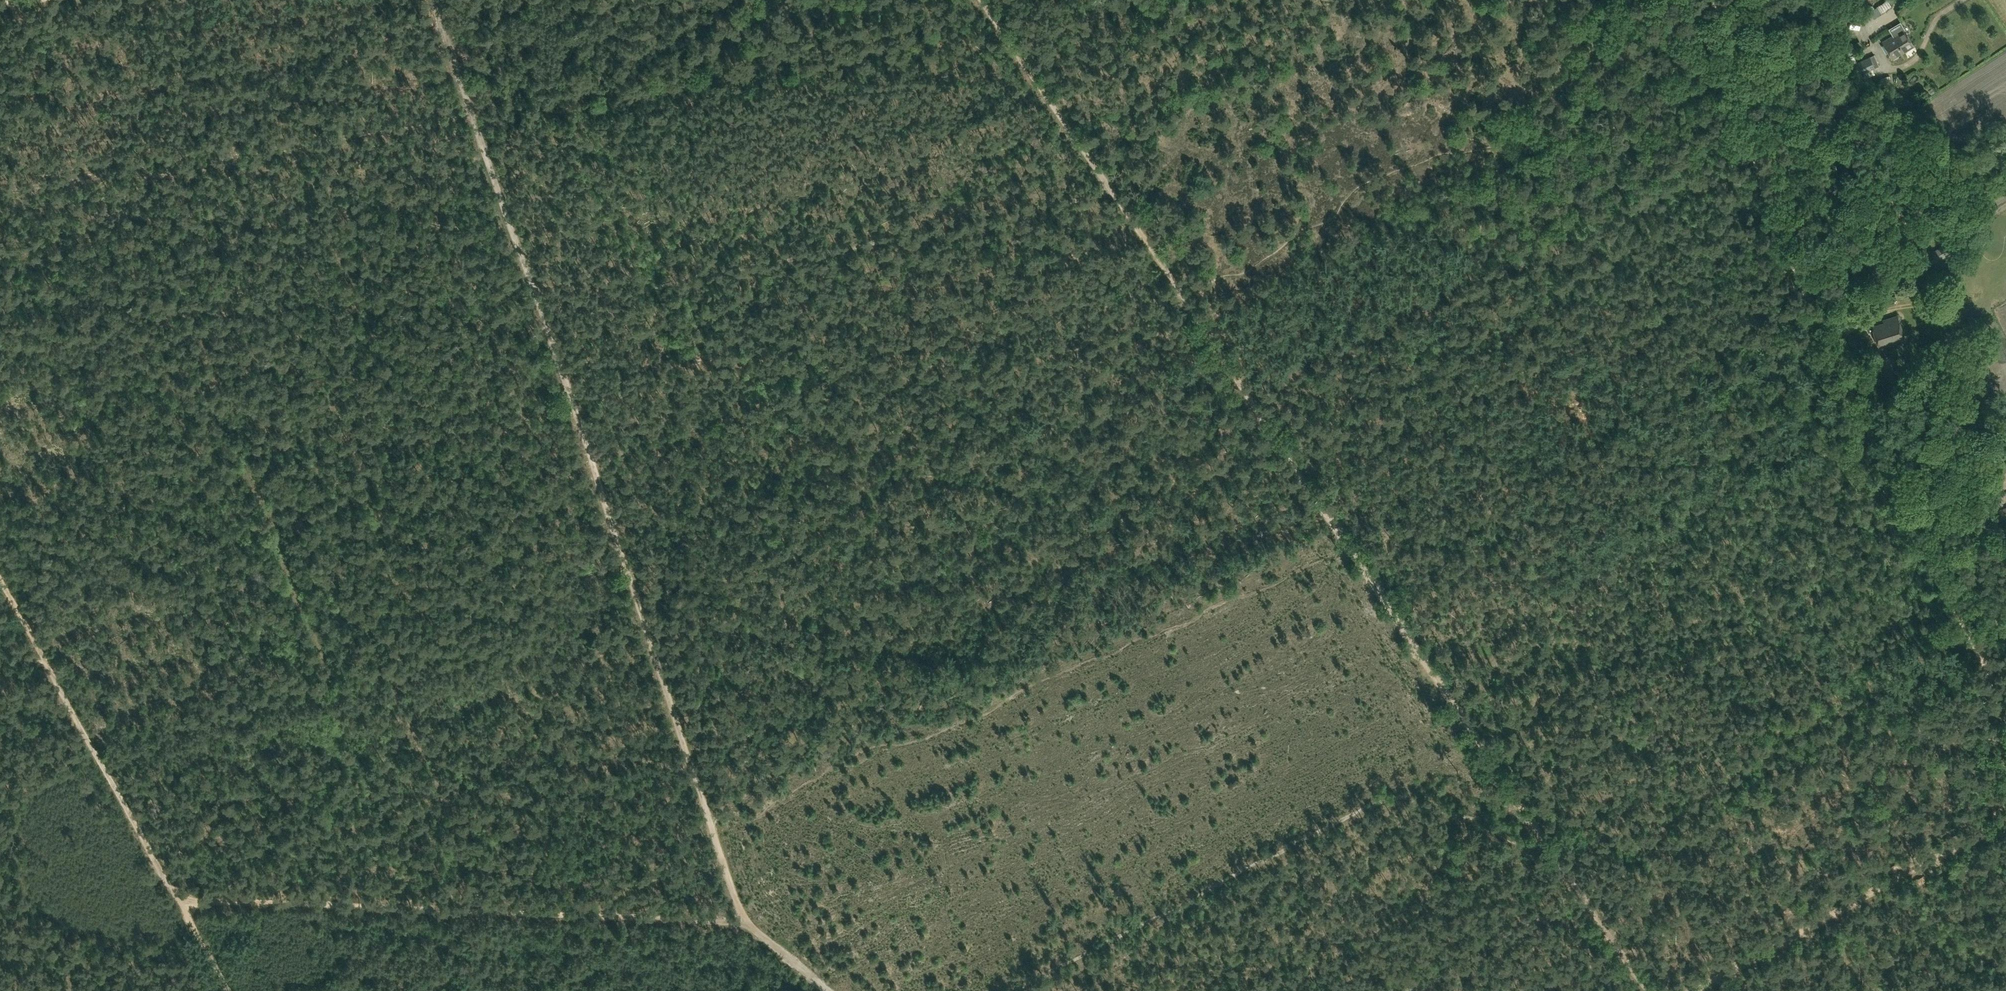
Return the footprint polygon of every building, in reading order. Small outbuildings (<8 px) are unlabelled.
[(1888,4),(1885,0),(1882,0),(1877,3),(1881,8),(1888,4)] [(1839,32),(1846,30),(1845,19),(1837,21),(1839,32)] [(1893,35),(1904,52),(1915,45),(1904,28),(1900,21),(1889,28),(1893,35)] [(1893,59),(1904,52),(1893,35),(1883,42),(1893,59)] [(1844,57),(1854,52),(1848,39),(1838,45),(1844,57)] [(1917,50),(1909,56),(1914,63),(1922,57),(1917,50)] [(1853,82),(1874,73),(1872,69),(1875,67),(1873,63),(1875,62),(1872,55),(1870,56),(1852,65),(1852,66),(1846,69),(1853,82)] [(1940,89),(1932,95),(1935,99),(1943,94),(1940,89)] [(1946,244),(1931,253),(1929,250),(1924,253),(1926,256),(1924,257),(1929,265),(1953,251),(1947,241),(1945,242),(1946,244)] [(1883,306),(1894,303),(1891,295),(1881,298),(1883,306)] [(1885,347),(1905,340),(1897,315),(1883,320),(1883,322),(1872,326),(1879,346),(1884,345),(1885,347)] [(1881,375),(1894,372),(1889,356),(1877,359),(1881,375)] [(2005,517),(2005,507),(1995,513),(2000,521),(2005,517)]
